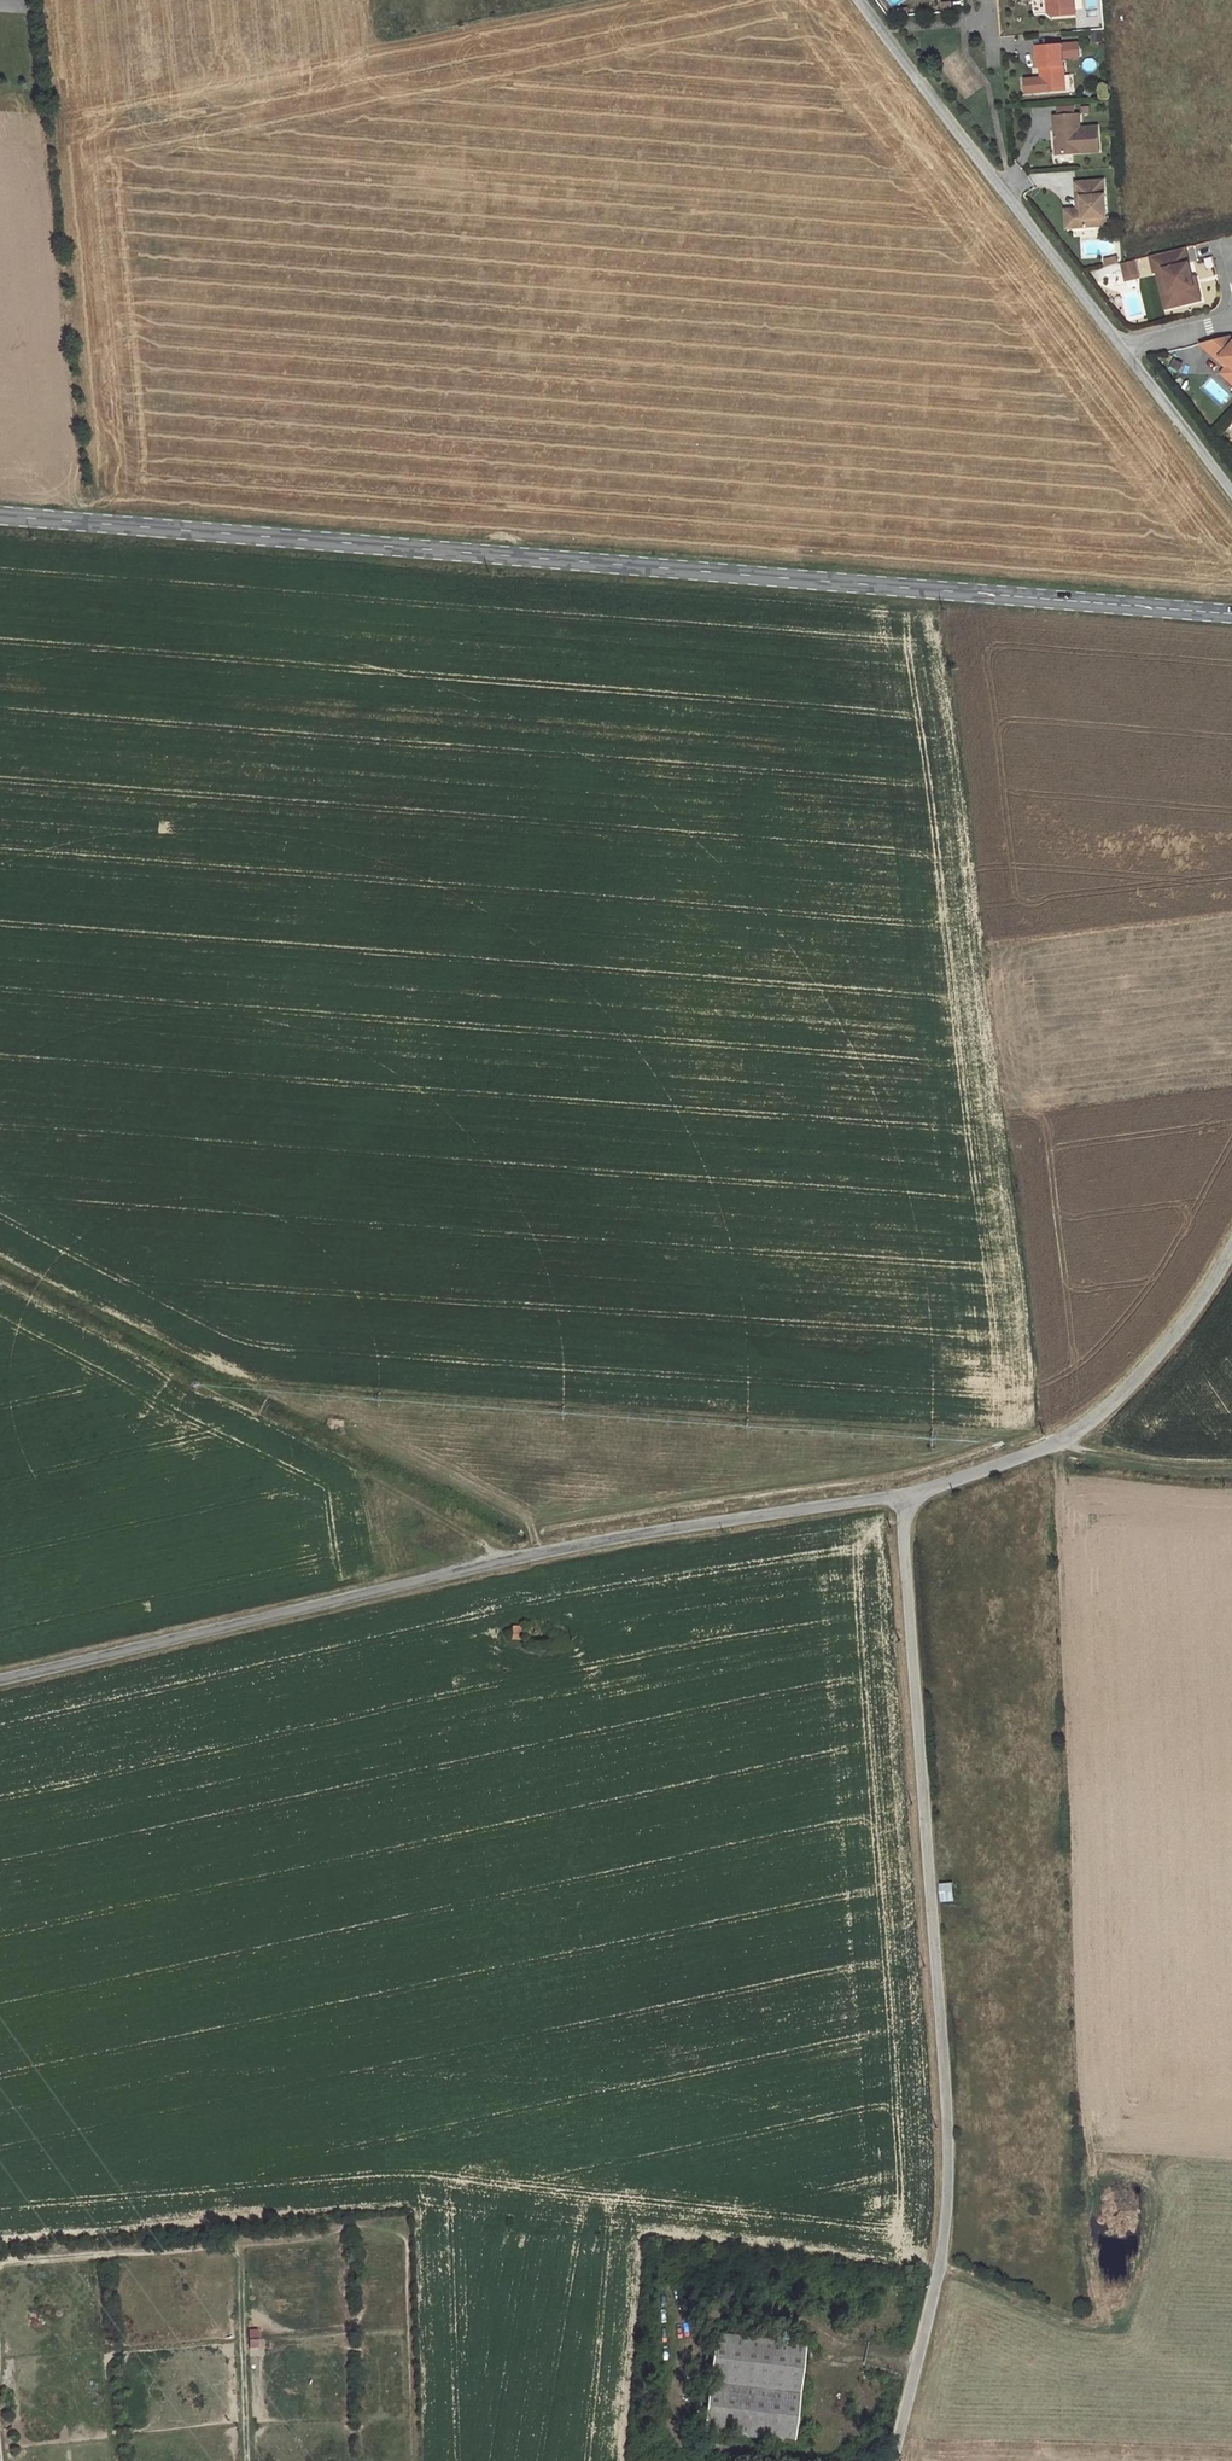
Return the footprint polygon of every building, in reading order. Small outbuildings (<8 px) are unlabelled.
[(1048,13),(1053,16),(1075,15),(1074,0),(1047,0),(1048,13)] [(951,1),(942,2),(943,13),(952,12),(951,1)] [(1101,32),(1092,33),(1093,42),(1102,41),(1101,32)] [(1061,45),(1037,47),(1039,67),(1042,67),(1043,78),(1025,79),(1026,93),(1065,90),(1061,45)] [(1073,106),(1058,106),(1059,115),(1073,114),(1073,106)] [(1059,115),(1054,116),(1056,142),(1061,142),(1062,153),(1099,151),(1097,126),(1079,127),(1078,114),(1073,114),(1059,115)] [(1070,208),(1071,227),(1106,225),(1103,180),(1075,182),(1076,198),(1081,197),(1082,208),(1076,208),(1070,208)] [(1185,248),(1151,256),(1154,272),(1157,271),(1165,269),(1174,306),(1201,300),(1197,285),(1194,286),(1192,278),(1185,248)] [(1135,260),(1121,263),(1124,276),(1138,272),(1135,260)] [(1165,269),(1157,271),(1166,308),(1174,306),(1165,269)] [(1209,341),(1213,354),(1220,360),(1223,357),(1231,364),(1231,365),(1231,338),(1230,336),(1209,341)] [(1213,354),(1209,341),(1201,343),(1213,354)] [(1181,363),(1175,359),(1170,366),(1177,370),(1181,363)] [(1231,364),(1223,373),(1231,381),(1231,365),(1231,364)] [(525,1639),(524,1628),(524,1622),(513,1622),(512,1640),(525,1639)] [(524,1628),(525,1639),(525,1643),(549,1643),(549,1627),(524,1628)] [(954,1881),(941,1883),(943,1900),(956,1899),(954,1881)] [(806,2344),(716,2334),(705,2429),(794,2440),(806,2344)]
